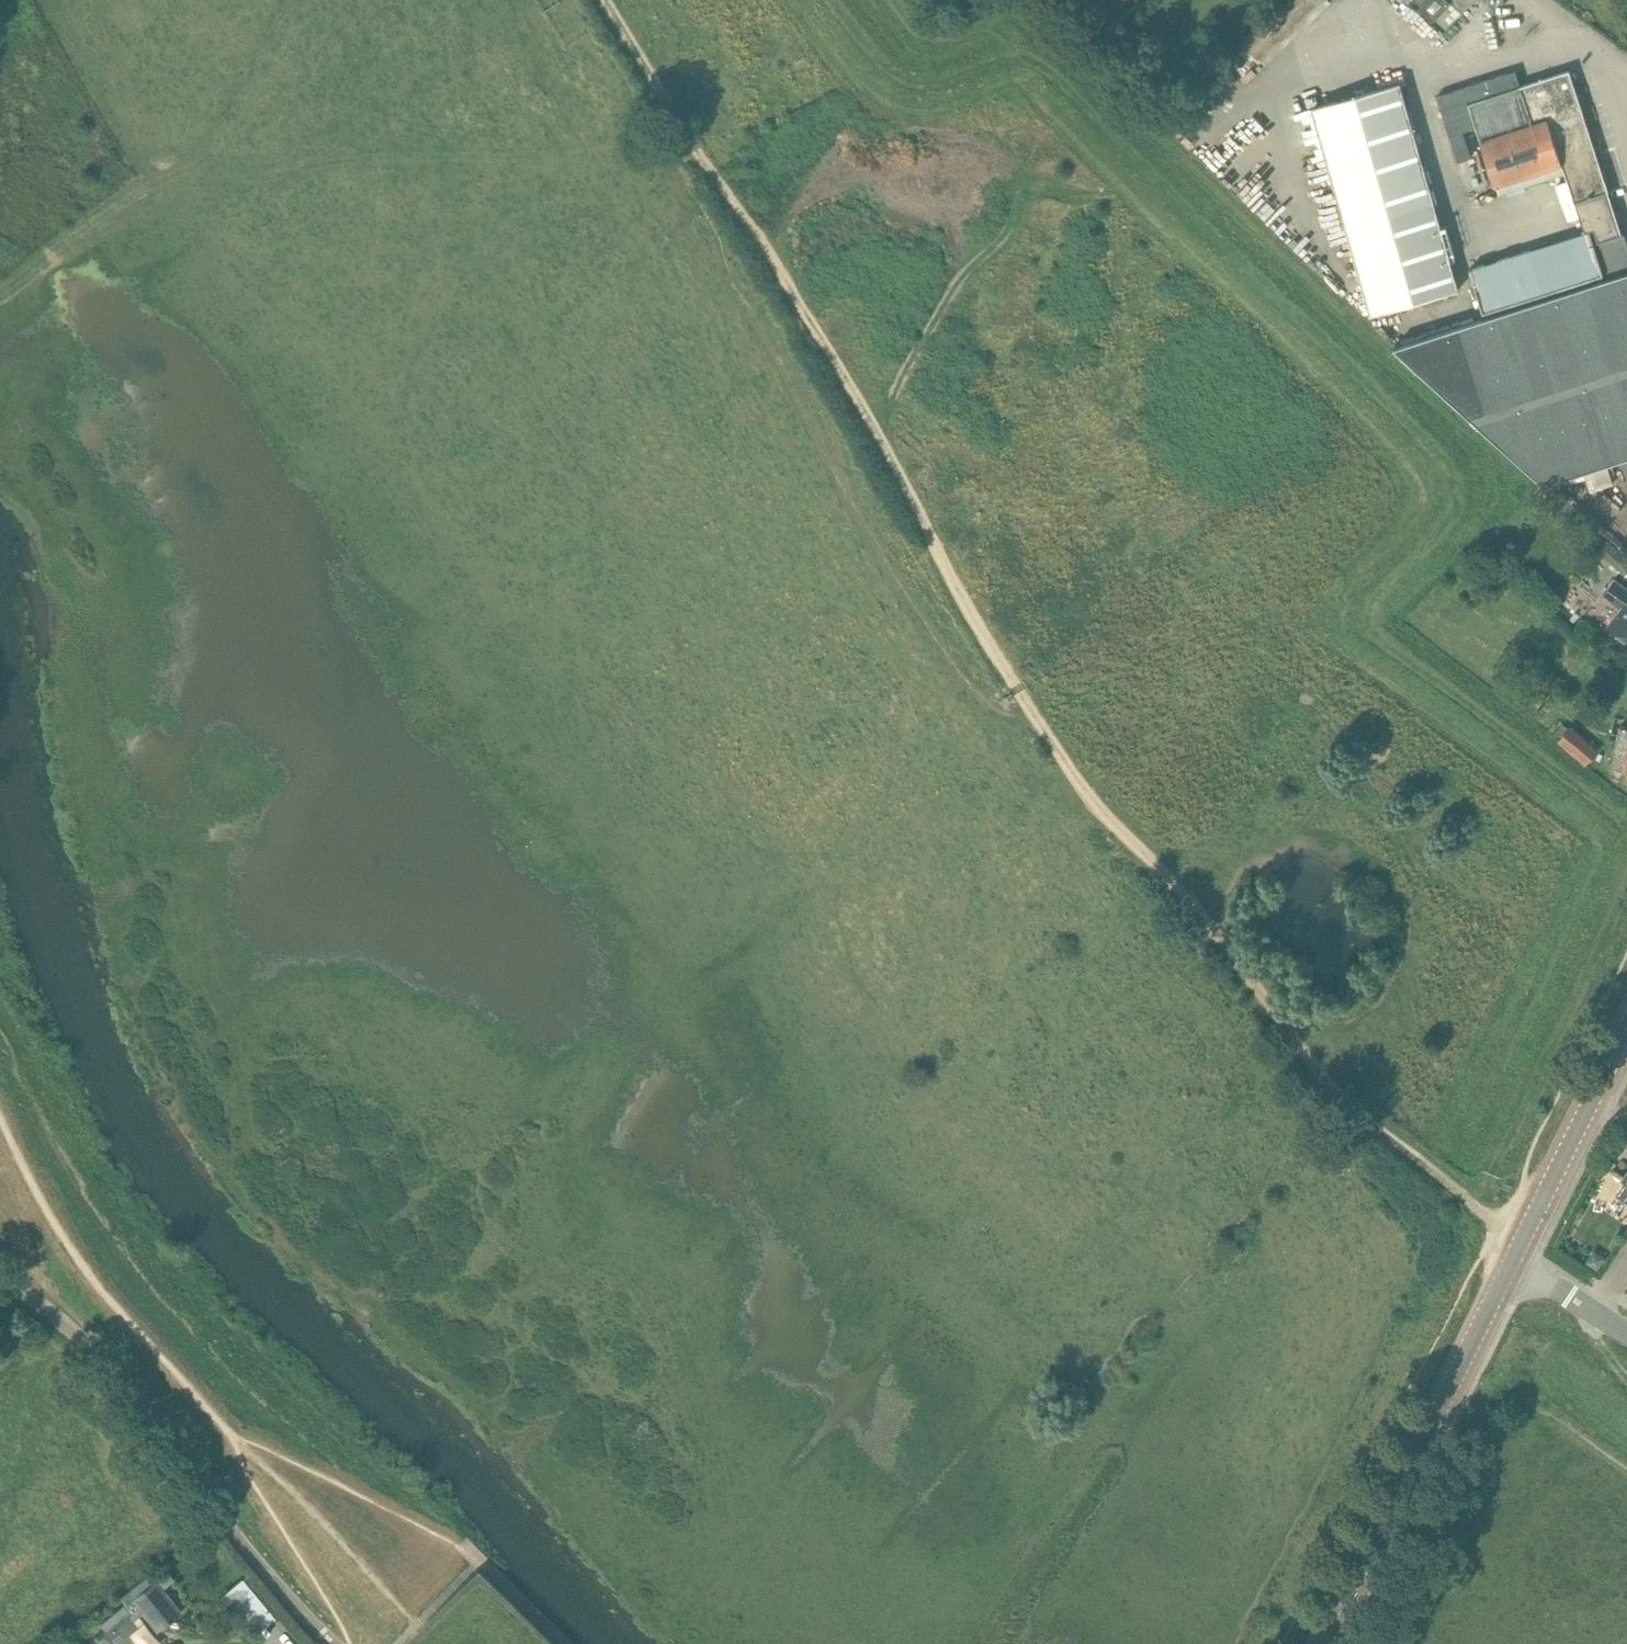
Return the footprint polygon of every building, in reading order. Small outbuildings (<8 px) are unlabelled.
[(1434,21),(1451,3),(1448,0),(1428,0),(1420,8),(1434,21)] [(1477,127),(1486,153),(1586,121),(1582,108),(1582,106),(1576,108),(1573,97),(1578,95),(1578,94),(1570,70),(1549,77),(1522,86),(1517,70),(1438,96),(1450,132),(1451,136),(1460,162),(1477,156),(1468,130),(1477,127)] [(1400,83),(1313,107),(1372,314),(1459,290),(1400,83)] [(1470,268),(1483,313),(1604,274),(1596,246),(1599,245),(1626,237),(1625,233),(1623,234),(1622,232),(1621,232),(1619,224),(1609,191),(1606,180),(1608,180),(1604,168),(1602,169),(1598,157),(1590,160),(1588,156),(1597,153),(1586,121),(1486,153),(1496,185),(1561,163),(1573,200),(1585,231),(1470,268)] [(1626,237),(1599,245),(1610,281),(1543,302),(1400,347),(1442,384),(1472,411),(1626,360),(1626,238),(1626,237)] [(1518,453),(1549,482),(1593,469),(1626,458),(1626,360),(1472,411),(1499,435),(1518,453)] [(1599,550),(1626,574),(1626,573),(1626,559),(1607,541),(1599,550)] [(1602,595),(1619,607),(1607,623),(1626,638),(1626,588),(1614,578),(1602,595)] [(1620,724),(1609,765),(1625,770),(1626,770),(1626,725),(1620,724)] [(1598,750),(1571,726),(1559,739),(1586,763),(1598,750)] [(1626,1177),(1615,1194),(1626,1202),(1626,1176),(1626,1177)] [(1587,1265),(1599,1273),(1607,1261),(1595,1254),(1587,1265)] [(180,1613),(151,1575),(129,1592),(135,1599),(101,1624),(104,1629),(96,1636),(103,1643),(117,1643),(107,1633),(130,1616),(133,1620),(145,1611),(159,1630),(180,1613)] [(221,1596),(254,1635),(276,1617),(243,1578),(221,1596)]
